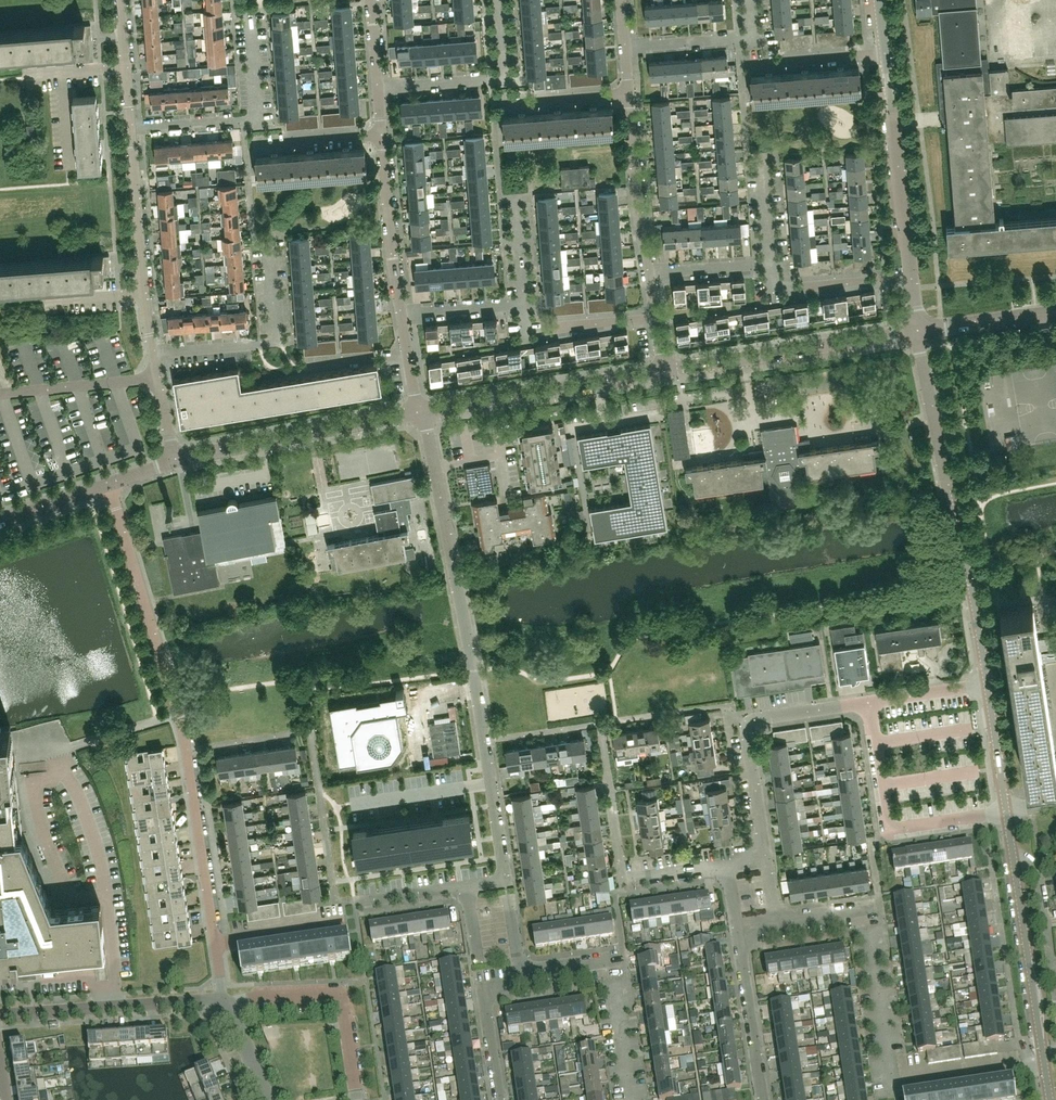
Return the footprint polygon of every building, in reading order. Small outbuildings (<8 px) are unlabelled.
[(222,0),(207,0),(208,12),(222,10),(222,0)] [(411,0),(394,0),(395,10),(412,9),(411,0)] [(523,12),(540,11),(540,9),(547,8),(546,0),(522,0),(523,12)] [(723,0),(721,0),(709,1),(711,18),(724,17),(723,0)] [(790,0),(773,0),(773,11),(791,9),(790,3),(790,0)] [(948,250),(1055,242),(1055,218),(995,223),(989,141),(1007,140),(1007,143),(1055,139),(1055,86),(1012,90),(1012,89),(1009,89),(1008,69),(981,71),(980,63),(981,63),(976,0),(916,0),(917,15),(932,14),(939,13),(943,61),(936,61),(941,126),(948,126),(956,226),(946,227),(948,250)] [(711,18),(709,1),(697,2),(698,19),(711,18)] [(159,15),(158,2),(144,4),(145,16),(159,15)] [(698,19),(697,2),(684,3),(685,20),(698,19)] [(685,20),(684,3),(671,4),(672,21),(685,20)] [(474,16),(473,4),(456,5),(457,18),(456,18),(456,19),(474,17),(474,16)] [(672,21),(671,4),(658,5),(659,22),(672,21)] [(853,17),(852,4),(834,6),(835,19),(853,17)] [(290,12),(289,5),(278,6),(278,13),(273,14),(274,27),(291,25),(290,12)] [(659,22),(658,5),(645,6),(646,23),(659,22)] [(602,19),(601,6),(584,7),(585,20),(602,19)] [(352,20),(351,7),(334,8),(335,22),(352,20)] [(413,21),(412,9),(395,10),(396,23),(396,24),(414,22),(413,21)] [(792,22),(791,9),(773,11),(775,23),(792,22)] [(222,10),(208,12),(205,12),(206,25),(223,23),(222,10)] [(541,24),(540,11),(523,12),(524,25),(541,24)] [(160,28),(159,15),(145,16),(146,29),(160,28)] [(854,30),(853,17),(835,19),(836,32),(837,32),(843,31),(850,31),(854,30)] [(603,31),(602,19),(585,20),(586,33),(603,31)] [(353,33),(352,20),(335,22),(336,35),(353,33)] [(793,35),(792,22),(775,23),(776,37),(780,36),(786,36),(793,35)] [(224,36),(223,23),(206,25),(207,38),(224,36)] [(542,36),(541,24),(524,25),(525,38),(542,36)] [(94,60),(92,41),(92,25),(85,25),(75,26),(75,29),(76,29),(78,51),(77,51),(77,61),(94,60)] [(293,38),(291,25),(274,27),(275,40),(293,38)] [(161,41),(160,28),(146,29),(147,42),(161,41)] [(76,29),(75,29),(74,29),(0,35),(0,57),(76,51),(77,51),(78,51),(76,29)] [(604,44),(603,31),(586,33),(587,46),(604,44)] [(354,46),(353,33),(336,35),(337,47),(354,46)] [(226,49),(224,36),(207,38),(208,50),(226,49)] [(544,49),(542,36),(525,38),(526,51),(544,49)] [(438,61),(437,44),(437,37),(433,37),(424,38),(424,45),(426,62),(438,61)] [(294,51),(293,38),(275,40),(276,52),(294,51)] [(184,39),(174,40),(174,45),(177,47),(185,46),(184,39)] [(477,58),(476,40),(475,40),(475,41),(463,42),(464,59),(476,58),(477,58)] [(162,54),(161,41),(147,42),(148,55),(162,54)] [(464,59),(463,42),(454,42),(450,43),(451,60),(464,59)] [(451,60),(450,43),(437,44),(438,61),(451,60)] [(605,57),(604,44),(587,46),(588,59),(605,57)] [(426,62),(424,45),(411,46),(413,63),(426,62)] [(355,59),(354,46),(337,47),(338,60),(355,59)] [(413,63),(411,46),(399,47),(399,46),(398,46),(400,64),(413,63)] [(227,62),(226,49),(208,50),(209,64),(227,62)] [(545,62),(544,49),(526,51),(527,64),(545,62)] [(295,64),(294,51),(276,52),(278,65),(295,64)] [(163,67),(162,54),(148,55),(149,68),(163,67)] [(729,73),(727,56),(714,57),(715,74),(729,73)] [(606,70),(605,57),(588,59),(589,72),(596,71),(602,71),(606,70)] [(715,74),(714,57),(701,58),(702,75),(715,74)] [(702,75),(701,58),(688,59),(689,77),(702,75)] [(184,66),(182,59),(176,60),(177,67),(184,66)] [(356,72),(355,59),(338,60),(339,73),(356,72)] [(689,77),(688,59),(675,60),(677,78),(689,77)] [(677,78),(675,60),(662,61),(664,79),(677,78)] [(664,79),(662,61),(649,62),(650,80),(664,79)] [(545,62),(527,64),(529,77),(534,76),(544,75),(546,75),(545,62)] [(296,77),(295,64),(278,65),(279,78),(296,77)] [(235,65),(227,66),(229,83),(229,86),(237,86),(236,74),(235,65)] [(227,74),(227,66),(214,67),(215,75),(227,74)] [(823,72),(825,97),(861,94),(860,73),(859,69),(844,70),(844,68),(838,68),(838,70),(823,72)] [(163,79),(162,71),(149,72),(150,80),(163,79)] [(825,97),(823,72),(808,73),(808,71),(802,71),(802,73),(787,75),(789,100),(825,97)] [(357,85),(356,72),(339,73),(340,86),(357,85)] [(545,89),(566,87),(565,74),(561,74),(546,75),(544,75),(545,87),(544,87),(545,89)] [(789,100),(787,75),(772,76),(772,74),(766,74),(766,76),(751,78),(752,89),(750,89),(751,91),(752,91),(753,103),(789,100)] [(545,87),(544,75),(534,76),(535,88),(544,87),(545,87)] [(302,88),(301,77),(296,77),(279,78),(280,91),(297,89),(297,88),(302,88)] [(230,101),(229,86),(229,83),(216,84),(217,102),(230,101)] [(217,102),(216,84),(203,85),(203,88),(204,103),(217,102)] [(358,97),(357,85),(340,86),(341,99),(358,97)] [(191,104),(190,89),(189,86),(177,87),(178,105),(191,104)] [(178,105),(177,87),(164,88),(164,91),(165,106),(178,105)] [(204,103),(203,88),(190,89),(191,104),(204,103)] [(298,102),(297,89),(280,91),(281,103),(281,104),(298,102)] [(165,106),(164,91),(151,92),(152,102),(152,107),(165,106)] [(100,132),(98,114),(97,105),(97,95),(77,97),(76,96),(75,96),(75,97),(73,97),(76,134),(100,132)] [(481,113),(480,96),(479,96),(467,97),(468,114),(480,113),(480,114),(481,113)] [(359,111),(358,97),(341,99),(342,112),(348,111),(355,111),(359,111)] [(468,114),(467,97),(454,98),(455,115),(468,114)] [(732,110),(731,103),(730,97),(713,98),(714,103),(714,111),(732,110)] [(455,115),(454,98),(441,99),(442,116),(443,123),(446,123),(445,116),(455,115)] [(442,116),(441,99),(428,100),(429,117),(442,116)] [(429,117),(428,100),(415,101),(417,118),(429,117)] [(402,103),(403,120),(404,120),(404,119),(405,119),(407,136),(413,135),(412,122),(409,122),(408,119),(417,118),(415,101),(403,102),(402,102),(402,103)] [(671,114),(670,103),(669,101),(652,102),(653,116),(671,114)] [(292,116),(298,115),(298,102),(281,104),(281,117),(285,116),(292,116)] [(614,132),(612,115),(612,109),(576,112),(578,137),(614,134),(614,132)] [(733,123),(732,110),(714,111),(715,124),(733,123)] [(578,137),(576,112),(540,114),(542,140),(578,137)] [(542,140),(540,114),(503,117),(504,129),(503,129),(503,131),(505,131),(505,143),(542,140)] [(672,127),(671,114),(653,116),(655,129),(672,127)] [(734,136),(733,123),(715,124),(716,137),(734,136)] [(35,137),(35,124),(27,125),(28,137),(35,137)] [(673,140),(672,127),(655,129),(656,141),(673,140)] [(102,160),(100,140),(100,132),(76,134),(79,169),(79,170),(102,168),(102,160)] [(735,148),(734,136),(716,137),(717,150),(735,148)] [(484,150),(483,138),(483,137),(465,138),(466,139),(467,151),(484,150)] [(234,154),(233,140),(220,141),(221,155),(234,154)] [(674,153),(673,140),(656,141),(657,154),(674,153)] [(221,155),(220,141),(207,142),(208,160),(221,159),(221,155)] [(208,160),(207,142),(194,143),(195,161),(208,160)] [(423,155),(422,143),(423,143),(423,142),(405,143),(405,144),(406,156),(423,155)] [(195,161),(194,143),(181,144),(182,162),(195,161)] [(182,162),(181,144),(168,145),(169,163),(182,162)] [(169,163),(168,145),(155,146),(156,164),(169,163)] [(736,161),(735,148),(717,150),(718,163),(736,161)] [(367,174),(366,163),(367,163),(367,160),(365,160),(365,152),(365,149),(328,152),(330,177),(367,174)] [(485,163),(484,150),(467,151),(468,164),(485,163)] [(330,177),(328,152),(292,155),(294,180),(330,177)] [(804,171),(803,158),(802,152),(793,153),(794,159),(786,159),(787,173),(804,171)] [(675,166),(674,153),(657,154),(658,167),(675,166)] [(865,166),(864,153),(846,155),(847,168),(865,166)] [(294,180),(292,155),(256,158),(258,183),(294,180)] [(424,168),(423,155),(406,156),(407,169),(424,168)] [(737,174),(736,161),(718,163),(719,175),(737,174)] [(682,178),(682,168),(688,168),(688,162),(681,162),(681,165),(675,166),(658,167),(659,180),(676,179),(682,178)] [(486,176),(485,163),(468,164),(469,177),(486,176)] [(591,185),(589,165),(561,168),(562,183),(563,187),(591,185)] [(866,179),(865,166),(847,168),(848,181),(866,179)] [(425,181),(424,168),(407,169),(408,182),(425,181)] [(236,182),(235,169),(222,171),(223,183),(236,182)] [(805,184),(804,171),(787,173),(788,185),(805,184)] [(171,182),(171,174),(158,175),(158,187),(160,188),(172,187),(171,182)] [(738,187),(737,174),(719,175),(720,188),(738,187)] [(487,188),(486,176),(469,177),(470,190),(487,188)] [(677,191),(676,179),(659,180),(660,193),(677,191)] [(867,192),(866,179),(848,181),(849,194),(867,192)] [(426,194),(425,181),(408,182),(410,195),(426,194)] [(806,197),(805,184),(788,185),(789,198),(806,197)] [(238,198),(237,185),(218,186),(219,200),(223,199),(238,198)] [(209,201),(208,196),(207,187),(200,188),(201,201),(209,201)] [(739,200),(738,187),(720,188),(721,201),(739,200)] [(488,201),(487,188),(470,190),(471,203),(488,201)] [(174,203),(173,190),(158,191),(159,205),(174,203)] [(678,205),(677,191),(660,193),(661,206),(678,205)] [(868,205),(867,192),(849,194),(850,206),(868,205)] [(618,206),(617,193),(599,194),(600,207),(618,206)] [(427,206),(426,194),(410,195),(411,208),(427,206)] [(557,211),(556,197),(539,199),(540,212),(557,211)] [(807,210),(806,197),(789,198),(790,211),(807,210)] [(239,211),(238,198),(223,199),(224,212),(239,211)] [(489,214),(488,201),(471,203),(472,215),(489,214)] [(178,216),(177,203),(174,203),(159,205),(161,218),(178,216)] [(869,218),(868,205),(850,206),(851,219),(869,218)] [(428,219),(427,206),(411,208),(412,221),(428,219)] [(619,219),(618,206),(600,207),(601,220),(619,219)] [(808,223),(807,210),(790,211),(791,224),(808,223)] [(239,211),(224,212),(221,212),(222,225),(225,225),(240,224),(239,211)] [(558,224),(557,211),(540,212),(541,225),(558,224)] [(490,227),(489,214),(472,215),(473,228),(490,227)] [(179,229),(178,216),(161,218),(162,230),(179,229)] [(179,218),(179,227),(189,227),(189,217),(179,218)] [(870,231),(869,218),(851,219),(852,232),(870,231)] [(429,232),(428,219),(412,221),(413,233),(429,232)] [(620,232),(619,219),(601,220),(602,233),(620,232)] [(809,236),(808,223),(791,224),(792,237),(809,236)] [(241,237),(240,224),(225,225),(226,238),(241,237)] [(559,236),(558,224),(541,225),(542,238),(559,236)] [(742,241),(741,224),(727,225),(729,242),(742,241)] [(729,242),(727,225),(715,226),(716,243),(729,242)] [(716,243),(715,226),(702,227),(703,244),(716,243)] [(491,239),(490,227),(473,228),(474,241),(474,242),(491,240),(491,239)] [(703,244),(702,227),(689,228),(690,245),(703,244)] [(690,245),(689,228),(676,229),(677,245),(690,245)] [(181,242),(179,229),(162,230),(163,243),(181,242)] [(677,245),(676,229),(663,230),(664,246),(677,245)] [(871,244),(870,231),(852,232),(853,245),(871,244)] [(430,244),(429,232),(413,233),(414,246),(413,246),(413,247),(431,245),(431,244),(430,244)] [(621,244),(620,232),(602,233),(603,246),(621,244)] [(370,246),(369,233),(351,234),(352,248),(370,246)] [(560,249),(559,236),(542,238),(543,251),(560,249)] [(810,248),(809,236),(792,237),(793,250),(810,248)] [(241,237),(226,238),(223,238),(224,251),(242,250),(241,237)] [(309,251),(308,238),(291,239),(292,253),(309,251)] [(182,255),(181,242),(163,243),(164,256),(182,255)] [(622,257),(621,244),(603,246),(604,259),(622,257)] [(872,257),(871,244),(853,245),(854,258),(861,258),(868,257),(872,257)] [(371,259),(370,246),(352,248),(353,261),(371,259)] [(811,262),(810,248),(793,250),(794,263),(798,263),(805,262),(811,262)] [(561,262),(560,249),(543,251),(544,263),(561,262)] [(243,263),(242,250),(224,251),(225,264),(243,263)] [(310,264),(309,251),(292,253),(293,265),(310,264)] [(110,273),(109,255),(93,257),(95,276),(97,276),(97,274),(110,273)] [(179,268),(178,255),(182,255),(164,256),(165,269),(179,268)] [(95,276),(93,257),(93,260),(0,268),(0,290),(95,282),(95,276)] [(623,270),(622,257),(604,259),(605,272),(623,270)] [(372,272),(371,259),(353,261),(354,273),(372,272)] [(469,283),(467,266),(460,266),(460,259),(457,260),(454,260),(454,267),(456,284),(469,283)] [(562,275),(561,262),(544,263),(545,276),(562,275)] [(243,263),(225,264),(224,264),(225,277),(244,275),(243,263)] [(495,281),(493,263),(492,263),(492,264),(480,265),(481,282),(494,281),(495,281)] [(311,277),(310,264),(293,265),(294,278),(311,277)] [(481,282),(480,265),(467,266),(469,283),(481,282)] [(456,284),(454,267),(441,268),(443,285),(456,284)] [(180,281),(179,268),(165,269),(166,282),(180,281)] [(443,285),(441,268),(429,269),(430,286),(443,285)] [(430,286),(429,269),(416,270),(415,270),(417,287),(430,286)] [(624,283),(623,270),(605,272),(606,284),(624,283)] [(373,285),(372,272),(354,273),(356,286),(373,285)] [(245,289),(244,275),(225,277),(226,283),(230,282),(230,290),(245,289)] [(563,288),(562,275),(545,276),(546,289),(563,288)] [(312,290),(311,277),(294,278),(295,291),(312,290)] [(746,299),(744,279),(732,280),(733,280),(727,281),(727,287),(733,287),(734,300),(746,299)] [(184,281),(180,281),(166,282),(167,295),(185,294),(184,281)] [(722,301),(721,288),(727,287),(727,281),(721,281),(720,281),(709,282),(711,302),(722,301)] [(711,302),(709,282),(697,283),(691,284),(692,290),(698,290),(699,303),(711,302)] [(625,296),(624,283),(606,284),(608,298),(614,297),(620,297),(625,296)] [(687,304),(686,291),(692,290),(691,284),(685,284),(674,285),(675,305),(687,304)] [(374,298),(373,285),(356,286),(357,299),(374,298)] [(551,302),(557,302),(564,301),(563,288),(546,289),(547,302),(551,302)] [(314,303),(312,290),(295,291),(296,304),(314,303)] [(876,310),(874,290),(862,292),(862,293),(854,294),(855,300),(863,298),(864,313),(876,310)] [(248,325),(247,310),(239,311),(239,303),(237,303),(237,294),(232,295),(235,326),(248,325)] [(849,315),(847,301),(855,300),(854,294),(847,295),(835,297),(838,317),(849,315)] [(235,326),(232,295),(227,295),(228,303),(227,303),(228,312),(221,312),(222,327),(235,326)] [(181,307),(181,299),(180,297),(167,298),(168,305),(174,305),(175,308),(181,307)] [(838,317),(835,297),(823,299),(815,301),(816,306),(823,305),(824,319),(838,317)] [(375,311),(374,298),(357,299),(358,312),(375,311)] [(809,321),(808,307),(816,306),(815,301),(807,302),(807,301),(795,303),(798,323),(809,321)] [(315,315),(314,303),(296,304),(297,317),(315,315)] [(798,323),(795,303),(783,305),(783,306),(776,307),(776,312),(784,311),(785,325),(798,323)] [(770,328),(768,314),(776,312),(776,307),(768,308),(756,310),(759,330),(770,328)] [(759,330),(756,310),(744,312),(736,313),(737,319),(744,318),(745,332),(759,330)] [(376,323),(375,311),(358,312),(359,325),(376,323)] [(222,327),(221,312),(208,313),(209,328),(222,327)] [(209,328),(208,313),(195,314),(196,329),(209,328)] [(730,334),(729,320),(737,319),(736,313),(728,315),(728,314),(716,316),(720,336),(730,334)] [(196,329),(195,314),(182,316),(183,330),(196,329)] [(316,328),(315,315),(297,317),(298,330),(316,328)] [(183,330),(182,316),(169,317),(170,331),(183,330)] [(720,336),(716,316),(704,318),(704,319),(697,320),(698,325),(705,324),(706,338),(720,336)] [(499,339),(497,319),(485,320),(485,321),(479,321),(480,328),(486,327),(487,340),(499,339)] [(691,341),(690,327),(698,325),(697,320),(689,321),(677,323),(678,343),(691,341)] [(475,341),(474,328),(480,328),(479,321),(473,322),(473,321),(462,322),(463,342),(475,341)] [(463,342),(462,322),(450,323),(450,324),(444,324),(445,331),(451,330),(452,343),(463,342)] [(377,337),(376,323),(359,325),(360,338),(366,337),(373,337),(377,337)] [(440,344),(439,331),(445,331),(444,324),(438,325),(438,324),(426,325),(428,345),(440,344)] [(317,342),(316,328),(298,330),(300,343),(304,343),(310,342),(317,342)] [(629,351),(627,331),(615,333),(607,335),(608,340),(615,339),(616,353),(629,351)] [(601,355),(600,341),(608,340),(607,335),(600,336),(600,335),(587,337),(591,357),(601,355)] [(591,357),(587,337),(575,339),(575,340),(568,341),(569,346),(576,345),(577,359),(591,357)] [(71,347),(82,343),(81,340),(80,338),(68,342),(69,347),(71,347)] [(562,362),(561,348),(569,346),(568,341),(560,342),(548,344),(551,364),(562,362)] [(551,364),(548,344),(536,346),(528,347),(529,353),(536,352),(538,366),(551,364)] [(522,368),(521,354),(529,353),(528,347),(521,349),(521,348),(509,350),(512,370),(522,368)] [(512,370),(509,350),(497,352),(497,353),(489,354),(490,359),(497,358),(498,372),(512,370)] [(483,375),(482,361),(490,359),(489,354),(481,355),(469,357),(472,376),(483,375)] [(472,376),(469,357),(457,359),(449,360),(450,366),(458,364),(459,379),(472,376)] [(444,381),(442,367),(450,366),(449,360),(442,362),(442,361),(429,363),(431,383),(444,381)] [(242,387),(239,368),(217,372),(220,391),(242,387)] [(220,391),(217,372),(196,375),(199,395),(220,391)] [(382,391),(379,372),(357,376),(360,395),(382,391)] [(199,395),(196,375),(174,379),(177,398),(199,395)] [(360,395),(357,376),(336,379),(339,398),(355,396),(360,395)] [(835,378),(837,392),(846,391),(844,377),(835,378)] [(339,398),(336,379),(314,383),(318,402),(339,398)] [(318,402),(314,383),(293,386),(296,405),(318,402)] [(296,405),(293,386),(272,390),(275,409),(296,405)] [(275,409),(272,390),(251,393),(254,412),(275,409)] [(254,412),(251,393),(230,396),(233,416),(254,412)] [(233,416),(230,396),(208,400),(212,419),(233,416)] [(212,419),(208,400),(187,403),(190,423),(212,419)] [(690,456),(684,412),(684,409),(668,411),(674,458),(690,456)] [(595,539),(668,527),(651,423),(621,428),(621,429),(607,431),(607,430),(578,435),(583,466),(624,459),(631,501),(590,508),(595,539)] [(562,482),(553,428),(550,428),(549,425),(538,427),(539,430),(530,431),(530,427),(512,430),(514,442),(521,441),(529,488),(534,487),(562,482)] [(876,466),(875,459),(874,450),(880,450),(879,440),(872,441),(871,436),(856,438),(857,444),(811,450),(809,440),(797,441),(795,425),(778,427),(789,504),(806,502),(802,476),(808,476),(876,466)] [(789,504),(778,427),(761,430),(764,451),(750,453),(743,454),(744,460),(685,468),(686,477),(693,476),(695,492),(763,482),(769,481),(772,506),(789,504)] [(494,490),(490,464),(465,468),(469,494),(477,493),(477,496),(486,494),(485,491),(494,490)] [(407,555),(403,539),(410,538),(408,529),(407,524),(410,523),(407,511),(411,510),(408,499),(407,499),(406,496),(417,494),(413,475),(412,475),(406,476),(371,483),(375,502),(390,499),(391,509),(374,512),(378,529),(377,529),(378,535),(328,544),(333,569),(407,555)] [(556,538),(552,511),(549,512),(546,493),(523,496),(525,507),(499,511),(497,500),(472,504),(476,524),(478,524),(482,550),(505,546),(503,537),(509,536),(509,534),(532,531),(534,542),(556,538)] [(285,540),(276,496),(239,503),(238,504),(237,501),(235,500),(232,500),(230,500),(228,502),(228,504),(228,506),(227,506),(226,506),(198,511),(202,531),(182,535),(182,534),(163,538),(166,554),(164,554),(165,556),(166,556),(174,593),(220,584),(220,583),(218,584),(215,566),(216,566),(216,564),(224,562),(225,563),(226,563),(234,561),(234,562),(235,562),(235,560),(251,557),(266,554),(287,550),(286,545),(285,540)] [(305,513),(309,535),(318,533),(314,511),(305,513)] [(413,547),(405,548),(408,558),(416,557),(413,547)] [(266,554),(251,557),(252,564),(267,561),(266,554)] [(1037,639),(1032,605),(1032,604),(1032,603),(1000,608),(1000,609),(1001,609),(1027,777),(1026,777),(1026,778),(1055,774),(1055,765),(1040,661),(1055,659),(1055,649),(1046,650),(1045,638),(1037,639)] [(898,647),(925,642),(926,652),(933,657),(938,651),(935,634),(940,634),(938,618),(933,619),(875,628),(881,667),(900,665),(900,662),(898,647)] [(869,675),(863,631),(856,632),(854,624),(831,628),(839,681),(851,680),(852,682),(854,681),(857,678),(857,677),(869,675)] [(825,680),(820,642),(789,646),(748,653),(748,655),(731,658),(737,696),(804,686),(808,685),(810,682),(825,680)] [(384,698),(330,706),(339,767),(340,767),(340,765),(356,762),(356,767),(391,762),(402,747),(397,713),(404,712),(402,698),(404,698),(405,700),(406,700),(404,690),(396,692),(397,698),(384,700),(384,698)] [(435,722),(429,723),(434,758),(430,758),(431,764),(448,762),(447,754),(460,753),(454,706),(448,706),(449,716),(434,718),(435,722)] [(711,730),(710,719),(701,720),(700,713),(702,713),(702,712),(685,715),(686,723),(690,722),(691,733),(711,730)] [(844,734),(842,721),(835,722),(837,735),(844,734)] [(837,735),(835,722),(829,723),(831,734),(833,734),(834,736),(837,735)] [(831,734),(829,723),(823,724),(824,735),(831,734)] [(824,735),(823,724),(816,725),(818,738),(824,737),(824,735)] [(818,738),(816,725),(810,726),(812,739),(818,738)] [(15,763),(14,755),(11,727),(0,728),(0,974),(14,972),(14,975),(21,974),(21,978),(22,978),(22,976),(28,975),(28,977),(37,976),(35,961),(106,954),(104,941),(104,940),(103,929),(101,905),(52,910),(25,842),(23,838),(15,763)] [(661,747),(658,727),(646,728),(649,749),(661,747)] [(808,740),(806,727),(799,728),(801,741),(808,740)] [(649,749),(646,728),(635,730),(638,750),(649,749)] [(794,740),(793,728),(786,729),(788,741),(794,740)] [(801,741),(799,728),(793,728),(794,740),(795,739),(796,742),(801,741)] [(788,741),(786,729),(780,730),(782,744),(786,743),(785,741),(788,741)] [(635,730),(624,732),(627,752),(628,758),(629,763),(633,762),(633,757),(639,756),(638,750),(635,730)] [(713,741),(711,730),(691,733),(693,744),(713,741)] [(782,744),(780,730),(773,731),(775,744),(782,744)] [(627,752),(624,732),(613,733),(617,759),(624,758),(624,763),(629,763),(628,758),(627,752)] [(834,747),(835,749),(852,746),(850,733),(844,734),(837,735),(834,736),(833,734),(831,734),(824,735),(824,737),(824,740),(833,739),(834,747)] [(584,757),(585,766),(590,765),(588,756),(587,756),(584,739),(571,741),(573,758),(584,757)] [(769,745),(771,759),(788,756),(788,755),(788,753),(787,745),(796,744),(796,742),(795,739),(794,740),(788,741),(785,741),(786,743),(782,744),(775,744),(769,745)] [(571,759),(572,768),(577,767),(576,758),(573,758),(571,741),(558,743),(560,760),(563,760),(571,759)] [(715,752),(713,741),(693,744),(694,750),(690,751),(691,756),(715,752)] [(558,761),(559,770),(564,769),(563,760),(560,760),(558,743),(545,745),(548,762),(550,762),(558,761)] [(295,763),(296,772),(301,772),(300,762),(298,762),(295,745),(282,747),(285,765),(287,764),(295,763)] [(545,763),(546,772),(551,771),(550,762),(548,762),(545,745),(532,747),(535,764),(537,764),(545,763)] [(836,759),(837,762),(854,759),(852,746),(835,749),(834,747),(826,748),(826,753),(835,752),(836,759)] [(162,747),(125,753),(127,769),(165,764),(162,747)] [(282,765),(283,774),(288,774),(287,764),(285,765),(282,747),(269,749),(272,767),(274,766),(282,765)] [(532,764),(533,773),(539,773),(537,764),(535,764),(532,747),(519,749),(522,766),(524,765),(532,764)] [(269,767),(270,776),(275,776),(274,766),(272,767),(269,749),(256,751),(259,769),(261,768),(269,767)] [(519,766),(520,775),(526,775),(524,765),(522,766),(519,749),(506,750),(509,768),(519,766)] [(256,769),(257,778),(263,778),(261,768),(259,769),(256,751),(243,753),(246,771),(248,770),(256,769)] [(716,764),(715,752),(691,756),(691,759),(695,759),(696,767),(697,774),(716,771),(714,764),(716,764)] [(789,759),(798,757),(797,752),(788,753),(788,755),(788,756),(771,759),(773,771),(790,769),(790,766),(789,759)] [(243,771),(245,780),(250,779),(248,770),(246,771),(243,753),(230,755),(233,773),(235,772),(243,771)] [(230,773),(232,782),(237,781),(235,772),(233,773),(230,755),(217,757),(220,775),(230,773)] [(838,772),(839,775),(856,772),(854,759),(837,762),(836,759),(828,761),(828,766),(837,764),(838,772)] [(30,765),(31,772),(40,770),(39,764),(30,765)] [(165,764),(127,769),(130,785),(167,780),(165,764)] [(411,765),(400,768),(402,774),(412,771),(411,765)] [(773,771),(775,784),(792,782),(792,779),(791,771),(800,770),(799,765),(790,766),(790,769),(773,771)] [(840,785),(841,788),(858,785),(856,772),(839,775),(838,772),(829,773),(831,781),(839,780),(840,785)] [(577,775),(565,777),(566,785),(579,783),(577,775)] [(775,784),(777,797),(794,795),(794,792),(793,784),(802,783),(801,778),(792,779),(792,782),(775,784)] [(728,798),(727,787),(720,788),(719,779),(703,782),(704,791),(707,790),(708,801),(728,798)] [(167,780),(130,785),(132,802),(170,796),(167,780)] [(683,794),(690,794),(690,799),(699,799),(698,784),(683,785),(683,794)] [(579,798),(579,800),(597,798),(595,785),(578,787),(577,785),(568,787),(568,791),(577,790),(579,798)] [(842,798),(842,801),(860,798),(858,785),(841,788),(840,785),(831,786),(832,791),(841,790),(842,798)] [(659,809),(658,797),(657,797),(655,788),(642,790),(644,799),(637,800),(639,812),(659,809)] [(547,802),(554,801),(552,789),(546,790),(547,802)] [(308,804),(306,791),(289,794),(289,792),(279,793),(280,798),(289,797),(290,805),(290,807),(308,804)] [(513,797),(515,810),(532,808),(532,805),(531,797),(540,796),(539,791),(530,793),(530,794),(513,797)] [(777,797),(778,810),(796,807),(796,805),(795,798),(803,796),(803,791),(794,792),(794,795),(777,797)] [(170,796),(132,802),(135,818),(172,812),(170,796)] [(243,812),(242,804),(251,803),(251,798),(241,799),(241,801),(224,804),(226,817),(244,814),(243,812)] [(581,811),(581,813),(599,811),(597,798),(579,800),(579,798),(570,799),(570,804),(580,803),(581,811)] [(730,809),(728,798),(708,801),(710,812),(730,809)] [(844,811),(844,813),(862,811),(860,798),(842,801),(842,798),(833,799),(834,804),(843,803),(844,811)] [(310,817),(308,804),(290,807),(290,805),(281,806),(282,811),(291,810),(292,818),(292,820),(310,817)] [(515,810),(517,823),(534,821),(534,818),(533,810),(542,809),(541,804),(532,805),(532,808),(515,810)] [(778,810),(780,823),(798,820),(798,818),(796,810),(805,809),(804,804),(796,805),(796,807),(778,810)] [(661,820),(659,809),(639,812),(641,822),(661,820)] [(732,820),(730,809),(710,812),(712,823),(732,820)] [(245,825),(244,817),(253,816),(252,811),(243,812),(244,814),(226,817),(228,830),(246,827),(245,825)] [(583,824),(583,826),(600,824),(599,811),(581,813),(581,811),(571,812),(572,817),(581,816),(583,824)] [(846,824),(846,826),(864,824),(862,811),(844,813),(844,811),(835,812),(836,817),(845,816),(846,824)] [(172,812),(135,818),(137,834),(175,828),(172,812)] [(367,829),(353,831),(357,852),(358,861),(413,853),(463,846),(474,844),(473,839),(472,834),(472,831),(471,825),(470,821),(470,818),(469,814),(443,818),(444,822),(403,828),(368,833),(367,829)] [(517,823),(519,836),(536,834),(536,831),(535,823),(544,822),(544,821),(543,816),(534,818),(534,821),(517,823)] [(312,830),(310,817),(292,820),(292,818),(283,819),(284,824),(293,823),(294,831),(294,833),(312,830)] [(780,823),(782,836),(800,833),(800,831),(798,823),(807,822),(807,819),(806,817),(798,818),(798,820),(780,823)] [(663,830),(661,820),(641,822),(642,833),(663,830)] [(733,832),(732,820),(712,823),(715,845),(730,843),(729,832),(733,832)] [(247,838),(246,830),(255,829),(254,824),(245,825),(246,827),(228,830),(230,843),(248,840),(247,838)] [(584,837),(585,839),(602,837),(600,824),(583,826),(583,824),(573,825),(574,830),(583,829),(584,837)] [(847,829),(848,839),(866,837),(864,824),(846,826),(846,824),(837,825),(838,830),(847,829)] [(175,828),(137,834),(140,850),(177,844),(175,828)] [(782,836),(784,849),(802,846),(800,836),(809,835),(809,832),(808,829),(800,831),(800,833),(782,836)] [(314,843),(312,830),(294,833),(294,831),(285,832),(286,837),(295,836),(296,844),(296,846),(314,843)] [(519,836),(521,849),(538,846),(538,843),(537,836),(546,835),(545,830),(536,831),(536,834),(519,836)] [(664,842),(663,830),(642,833),(644,845),(649,844),(650,854),(664,853),(662,842),(664,842)] [(249,851),(248,843),(257,842),(256,837),(247,838),(248,840),(230,843),(232,855),(250,853),(249,851)] [(586,849),(587,852),(604,850),(602,837),(585,839),(584,837),(575,838),(576,843),(585,842),(586,849)] [(521,849),(523,862),(540,859),(540,856),(539,849),(547,847),(547,842),(538,843),(538,846),(521,849)] [(970,860),(971,870),(976,869),(975,859),(973,859),(970,842),(957,844),(960,862),(962,861),(970,860)] [(316,856),(314,843),(296,846),(296,844),(287,845),(288,850),(297,849),(298,856),(298,858),(316,856)] [(177,844),(140,850),(142,866),(180,860),(177,844)] [(957,863),(958,872),(963,871),(962,861),(960,862),(957,844),(944,846),(947,864),(949,864),(957,863)] [(944,865),(945,874),(950,873),(949,864),(947,864),(944,846),(931,848),(934,866),(936,866),(944,865)] [(931,867),(932,876),(937,875),(936,866),(934,866),(931,848),(918,850),(921,868),(923,868),(931,867)] [(588,863),(589,865),(606,862),(604,850),(587,852),(586,849),(577,851),(578,856),(587,855),(588,863)] [(251,863),(250,856),(259,854),(258,850),(249,851),(250,853),(232,855),(234,868),(252,865),(251,863)] [(918,869),(920,878),(925,877),(923,868),(921,868),(918,850),(905,852),(908,870),(910,870),(918,869)] [(905,870),(906,879),(912,879),(910,870),(908,870),(905,852),(892,854),(895,872),(905,870)] [(523,862),(525,875),(542,872),(542,870),(541,861),(549,860),(549,855),(540,856),(540,859),(523,862)] [(300,871),(318,869),(316,856),(298,858),(298,856),(289,858),(290,863),(299,862),(300,869),(300,871)] [(854,869),(856,887),(870,885),(867,868),(869,868),(867,858),(862,858),(864,868),(856,869),(854,869)] [(180,860),(142,866),(145,882),(182,876),(180,860)] [(841,871),(843,889),(856,887),(854,869),(856,869),(855,860),(850,860),(851,870),(843,871),(841,871)] [(253,876),(252,868),(261,867),(261,864),(261,862),(251,863),(252,865),(234,868),(236,881),(254,878),(253,876)] [(591,876),(591,878),(608,875),(606,862),(589,865),(588,863),(579,864),(580,869),(589,868),(591,876)] [(828,873),(831,891),(843,889),(841,871),(843,871),(842,862),(837,862),(838,872),(830,873),(828,873)] [(815,875),(818,893),(831,891),(828,873),(830,873),(829,864),(824,864),(825,874),(817,875),(815,875)] [(802,877),(805,894),(818,893),(815,875),(817,875),(816,866),(811,866),(812,876),(804,877),(802,877)] [(789,879),(791,896),(805,894),(802,877),(804,877),(803,868),(798,868),(799,877),(789,879)] [(320,882),(318,869),(300,871),(300,869),(291,871),(292,876),(301,874),(302,882),(302,884),(320,882)] [(525,875),(527,888),(544,885),(544,883),(542,875),(551,874),(551,869),(542,870),(542,872),(525,875)] [(958,872),(959,878),(952,879),(952,885),(965,883),(963,871),(958,872)] [(255,889),(254,881),(263,880),(262,875),(253,876),(254,878),(236,881),(238,894),(256,891),(255,889)] [(574,878),(574,883),(591,881),(593,891),(610,889),(608,875),(591,878),(591,876),(574,878)] [(182,876),(145,882),(147,898),(185,892),(182,876)] [(911,879),(903,880),(904,889),(912,888),(911,879)] [(322,895),(320,882),(302,884),(302,882),(293,883),(294,888),(303,887),(304,897),(309,897),(315,896),(322,895)] [(527,888),(529,900),(546,898),(544,888),(553,887),(552,882),(544,883),(544,885),(527,888)] [(965,898),(965,901),(983,898),(981,885),(964,887),(964,885),(954,887),(955,892),(964,891),(965,898)] [(291,886),(283,887),(284,894),(292,893),(291,886)] [(258,905),(256,894),(265,893),(264,888),(255,889),(256,891),(238,894),(240,907),(247,906),(253,905),(258,905)] [(598,903),(610,901),(609,890),(596,892),(598,903)] [(185,892),(147,898),(150,914),(187,908),(185,892)] [(895,898),(897,911),(914,908),(914,906),(913,898),(922,897),(921,892),(912,893),(912,895),(895,898)] [(708,913),(709,922),(714,921),(713,911),(711,912),(708,895),(695,897),(698,914),(700,914),(708,913)] [(317,909),(315,896),(309,897),(311,910),(317,909)] [(311,910),(309,897),(304,897),(302,898),(304,911),(311,910)] [(695,915),(696,924),(701,923),(700,914),(698,914),(695,897),(682,899),(685,916),(687,916),(695,915)] [(304,911),(302,898),(296,899),(298,912),(304,911)] [(967,911),(967,914),(985,911),(983,898),(965,901),(965,898),(956,900),(957,905),(966,904),(967,911)] [(298,912),(296,899),(289,900),(291,913),(298,912)] [(682,917),(683,926),(688,925),(687,916),(685,916),(682,899),(669,901),(672,918),(674,918),(682,917)] [(291,913),(289,900),(283,901),(285,914),(291,913)] [(280,915),(278,901),(272,902),(274,916),(280,915)] [(669,919),(671,928),(675,927),(674,918),(672,918),(669,901),(656,903),(659,920),(661,920),(669,919)] [(274,916),(272,902),(266,903),(268,917),(274,916)] [(268,917),(266,903),(259,904),(261,918),(268,917)] [(656,921),(658,930),(663,929),(661,920),(659,920),(656,903),(644,905),(646,922),(649,922),(656,921)] [(261,918),(259,904),(258,905),(253,905),(255,919),(261,918)] [(255,919),(253,905),(247,906),(249,920),(255,919)] [(643,923),(645,932),(650,931),(649,922),(646,922),(644,905),(630,907),(633,924),(643,923)] [(897,911),(899,924),(916,921),(916,919),(925,918),(923,905),(914,906),(914,908),(897,911)] [(187,908),(150,914),(152,930),(190,925),(187,908)] [(598,921),(601,939),(614,937),(611,920),(613,919),(612,910),(607,911),(608,920),(600,921),(598,921)] [(969,924),(969,926),(987,924),(985,911),(967,914),(967,911),(958,913),(959,918),(968,916),(969,924)] [(585,923),(588,941),(601,939),(598,921),(600,921),(599,912),(594,912),(595,922),(587,923),(585,923)] [(447,932),(449,941),(454,940),(452,930),(450,931),(448,914),(435,916),(437,933),(439,933),(447,932)] [(572,925),(575,943),(588,941),(585,923),(587,923),(586,914),(581,914),(582,924),(574,925),(572,925)] [(434,934),(436,943),(441,942),(439,933),(437,933),(435,916),(422,918),(424,935),(426,935),(434,934)] [(559,927),(562,945),(575,943),(572,925),(574,925),(573,916),(568,916),(569,925),(561,927),(559,927)] [(421,936),(423,945),(428,944),(426,935),(424,935),(422,918),(409,920),(411,937),(414,937),(421,936)] [(546,929),(549,946),(562,945),(559,927),(561,927),(560,918),(555,918),(556,927),(548,929),(546,929)] [(899,924),(901,937),(918,934),(918,932),(917,924),(926,923),(925,918),(916,919),(916,921),(899,924)] [(533,931),(536,948),(549,946),(546,929),(548,929),(547,919),(542,920),(543,929),(533,931)] [(409,937),(410,946),(415,946),(414,937),(411,937),(409,920),(396,922),(398,939),(401,939),(409,937)] [(396,939),(397,948),(402,948),(401,939),(398,939),(396,922),(383,923),(385,941),(388,941),(396,939)] [(383,941),(384,950),(389,949),(388,941),(385,941),(383,923),(370,925),(372,943),(383,941)] [(971,937),(971,939),(989,937),(987,924),(969,926),(969,924),(960,926),(960,930),(962,938),(971,937)] [(190,925),(152,930),(155,947),(192,941),(190,925)] [(705,934),(715,932),(714,926),(704,927),(705,934)] [(920,947),(920,944),(919,936),(927,935),(927,931),(918,932),(918,934),(901,937),(903,949),(920,947)] [(351,960),(349,949),(351,949),(350,947),(349,947),(347,935),(311,941),(315,966),(330,963),(335,963),(351,960)] [(722,960),(720,947),(713,948),(712,937),(691,941),(692,952),(706,950),(708,962),(722,960)] [(973,950),(973,952),(990,950),(989,937),(971,939),(971,937),(962,938),(962,943),(971,942),(973,950)] [(315,966),(311,941),(275,946),(278,971),(294,969),(299,968),(315,966)] [(903,949),(904,962),(922,960),(922,958),(931,956),(933,956),(931,943),(929,943),(920,944),(920,947),(903,949)] [(278,971),(275,946),(238,952),(242,976),(258,974),(263,973),(278,971)] [(643,949),(644,959),(639,960),(641,973),(655,971),(660,970),(658,957),(662,956),(660,947),(643,949)] [(843,966),(844,975),(849,974),(848,964),(846,965),(843,948),(830,950),(832,967),(835,967),(843,966)] [(830,968),(831,977),(836,976),(835,967),(832,967),(830,950),(817,952),(820,969),(822,969),(830,968)] [(974,963),(975,965),(992,963),(990,950),(973,952),(973,950),(964,951),(964,956),(973,955),(974,963)] [(817,969),(818,979),(823,978),(822,969),(820,969),(817,952),(804,954),(807,971),(809,971),(817,969)] [(804,971),(805,981),(810,980),(809,971),(807,971),(804,954),(791,956),(794,973),(796,973),(804,971)] [(791,973),(792,982),(797,982),(796,973),(794,973),(791,956),(778,957),(781,975),(783,975),(791,973)] [(904,962),(906,975),(924,973),(924,970),(922,963),(931,961),(931,956),(922,958),(922,960),(904,962)] [(680,967),(678,957),(670,958),(672,968),(680,967)] [(778,975),(779,984),(784,984),(783,975),(781,975),(778,957),(765,960),(768,977),(778,975)] [(724,973),(722,960),(708,962),(709,975),(724,973)] [(443,975),(443,977),(461,974),(459,961),(442,964),(442,962),(432,963),(433,968),(442,967),(443,975)] [(976,976),(977,978),(994,975),(992,963),(975,965),(974,963),(966,964),(966,969),(975,968),(976,976)] [(377,973),(379,987),(396,984),(396,982),(395,974),(404,973),(403,968),(393,969),(394,971),(377,973)] [(906,975),(908,988),(926,986),(925,983),(924,975),(933,974),(932,969),(924,970),(924,973),(906,975)] [(657,983),(655,971),(641,973),(643,986),(657,983)] [(726,986),(724,973),(709,975),(711,988),(726,986)] [(445,988),(445,990),(463,987),(461,974),(443,977),(443,975),(434,976),(435,981),(444,980),(445,988)] [(978,989),(979,991),(996,988),(994,975),(977,978),(976,976),(968,977),(968,979),(968,982),(977,981),(978,989)] [(844,987),(854,987),(855,979),(844,978),(844,987)] [(379,987),(381,1000),(398,997),(398,995),(397,987),(406,986),(405,981),(396,982),(396,984),(379,987)] [(684,992),(682,982),(674,984),(676,994),(684,992)] [(908,988),(910,1001),(928,998),(927,996),(926,988),(935,987),(934,982),(925,983),(926,986),(908,988)] [(659,996),(657,983),(643,986),(645,998),(659,996)] [(728,999),(726,986),(711,988),(713,1001),(728,999)] [(447,1001),(447,1003),(465,1000),(463,987),(445,990),(445,988),(436,989),(437,994),(446,993),(447,1001)] [(980,1001),(980,1004),(998,1001),(996,988),(979,991),(978,989),(969,990),(970,995),(979,994),(980,1001)] [(834,1006),(835,1008),(852,1005),(850,992),(833,994),(833,993),(823,994),(824,999),(833,998),(834,1006)] [(381,1000),(383,1012),(400,1010),(400,1008),(399,1000),(408,998),(407,993),(398,995),(398,997),(381,1000)] [(661,1009),(660,1002),(667,1001),(666,995),(659,996),(645,998),(647,1011),(661,1009)] [(910,1001),(912,1014),(913,1014),(930,1011),(929,1009),(928,1001),(937,1000),(936,995),(927,996),(928,998),(910,1001)] [(772,1004),(774,1017),(791,1014),(791,1012),(789,1004),(798,1003),(798,998),(788,999),(788,1001),(772,1004)] [(730,1012),(728,999),(713,1001),(715,1014),(730,1012)] [(449,1013),(449,1016),(466,1013),(465,1000),(447,1003),(447,1001),(438,1002),(439,1007),(448,1006),(449,1013)] [(584,1018),(585,1027),(590,1026),(588,1017),(587,1017),(584,1000),(571,1002),(573,1020),(576,1019),(584,1018)] [(982,1014),(982,1017),(1000,1014),(998,1001),(980,1004),(980,1001),(971,1003),(972,1008),(981,1007),(982,1014)] [(571,1026),(572,1029),(577,1028),(576,1019),(573,1020),(571,1002),(558,1004),(560,1022),(563,1021),(564,1028),(571,1026)] [(558,1022),(559,1031),(564,1030),(564,1028),(563,1021),(560,1022),(558,1004),(545,1006),(548,1023),(550,1023),(558,1022)] [(836,1018),(836,1021),(854,1018),(852,1005),(835,1008),(834,1006),(825,1007),(826,1012),(835,1011),(836,1018)] [(383,1012),(385,1025),(402,1023),(402,1021),(401,1013),(410,1011),(409,1006),(400,1008),(400,1010),(383,1012)] [(545,1024),(546,1033),(551,1032),(550,1023),(548,1023),(545,1006),(532,1008),(535,1025),(537,1025),(545,1024)] [(532,1026),(533,1035),(538,1034),(537,1025),(535,1025),(532,1008),(519,1010),(522,1027),(524,1027),(532,1026)] [(666,1008),(661,1009),(647,1011),(648,1024),(668,1021),(666,1008)] [(688,1018),(686,1008),(678,1009),(680,1019),(688,1018)] [(912,1014),(914,1027),(931,1024),(931,1022),(940,1020),(938,1008),(929,1009),(930,1011),(913,1014),(912,1014)] [(519,1028),(520,1036),(525,1036),(524,1027),(522,1027),(519,1010),(506,1012),(509,1029),(519,1028)] [(774,1017),(776,1030),(793,1027),(793,1025),(791,1017),(800,1016),(800,1011),(791,1012),(791,1014),(774,1017)] [(732,1024),(730,1012),(715,1014),(717,1027),(732,1024)] [(451,1026),(451,1028),(468,1026),(466,1013),(449,1016),(449,1013),(440,1015),(441,1020),(449,1019),(451,1026)] [(984,1027),(984,1029),(1002,1027),(1000,1014),(982,1017),(982,1014),(973,1016),(974,1021),(983,1019),(984,1027)] [(699,1021),(699,1016),(691,1017),(692,1026),(697,1025),(697,1021),(699,1021)] [(838,1031),(838,1033),(856,1031),(854,1018),(836,1021),(836,1018),(827,1020),(828,1024),(837,1023),(838,1031)] [(385,1025),(387,1038),(404,1036),(404,1033),(403,1026),(412,1024),(411,1019),(402,1021),(402,1023),(385,1025)] [(914,1027),(916,1040),(933,1037),(933,1035),(932,1027),(941,1025),(940,1020),(931,1022),(931,1024),(914,1027)] [(670,1034),(668,1021),(648,1024),(650,1037),(665,1035),(670,1034)] [(776,1030),(777,1043),(795,1040),(795,1038),(793,1030),(802,1028),(802,1023),(793,1025),(793,1027),(776,1030)] [(734,1037),(732,1024),(717,1027),(718,1033),(713,1034),(714,1040),(719,1039),(734,1037)] [(453,1039),(453,1041),(470,1039),(468,1026),(451,1028),(451,1026),(442,1028),(442,1033),(452,1031),(453,1039)] [(977,1034),(978,1044),(982,1043),(986,1042),(986,1043),(989,1042),(1004,1040),(1002,1027),(984,1029),(984,1027),(975,1029),(976,1031),(976,1034),(977,1034)] [(840,1044),(840,1046),(858,1044),(856,1031),(838,1033),(838,1031),(829,1032),(830,1037),(839,1036),(840,1044)] [(167,1032),(151,1033),(153,1058),(153,1065),(169,1064),(169,1057),(167,1032)] [(387,1038),(389,1051),(406,1048),(406,1046),(405,1038),(414,1037),(413,1032),(404,1033),(404,1036),(387,1038)] [(151,1033),(135,1034),(137,1059),(137,1066),(153,1065),(153,1058),(151,1033)] [(703,1042),(702,1037),(700,1038),(699,1033),(693,1034),(695,1043),(703,1042)] [(916,1040),(918,1053),(927,1052),(933,1051),(935,1050),(934,1040),(943,1039),(942,1033),(933,1035),(933,1037),(916,1040)] [(135,1034),(120,1035),(121,1060),(137,1059),(135,1034)] [(120,1035),(104,1036),(106,1061),(121,1060),(120,1035)] [(667,1047),(665,1035),(650,1037),(652,1050),(667,1047)] [(104,1036),(88,1037),(90,1063),(106,1061),(104,1036)] [(777,1043),(779,1056),(797,1053),(797,1051),(795,1043),(804,1041),(804,1036),(795,1038),(795,1040),(777,1043)] [(736,1050),(734,1037),(719,1039),(721,1052),(736,1050)] [(470,1039),(453,1041),(453,1039),(444,1041),(444,1045),(446,1053),(455,1052),(455,1054),(472,1052),(470,1039)] [(997,1054),(995,1041),(989,1042),(991,1055),(997,1054)] [(991,1055),(989,1042),(986,1043),(986,1042),(982,1043),(984,1056),(991,1055)] [(984,1056),(982,1043),(978,1044),(976,1044),(978,1057),(984,1056)] [(28,1057),(26,1044),(11,1047),(13,1059),(28,1057)] [(842,1057),(842,1059),(860,1057),(858,1044),(840,1046),(840,1044),(831,1045),(832,1050),(841,1049),(842,1057)] [(978,1057),(976,1044),(969,1045),(971,1058),(978,1057)] [(389,1051),(391,1064),(408,1061),(408,1059),(407,1051),(416,1050),(415,1045),(406,1046),(406,1048),(389,1051)] [(596,1058),(594,1045),(580,1047),(582,1060),(596,1058)] [(971,1058),(969,1045),(963,1046),(965,1059),(971,1058)] [(961,1060),(959,1046),(952,1047),(954,1061),(961,1060)] [(669,1060),(667,1047),(652,1050),(654,1062),(669,1060)] [(672,1047),(671,1054),(682,1055),(683,1049),(672,1047)] [(954,1061),(952,1047),(946,1048),(948,1062),(954,1061)] [(948,1062),(946,1048),(939,1049),(941,1063),(948,1062)] [(533,1067),(532,1064),(531,1057),(547,1054),(546,1049),(539,1050),(529,1052),(530,1054),(512,1056),(514,1070),(533,1067)] [(779,1056),(781,1068),(799,1066),(798,1063),(797,1056),(806,1055),(806,1049),(797,1051),(797,1053),(779,1056)] [(941,1063),(939,1049),(935,1050),(933,1051),(935,1064),(941,1063)] [(738,1063),(736,1050),(721,1052),(723,1065),(738,1063)] [(566,1062),(564,1051),(556,1052),(558,1064),(566,1062)] [(935,1064),(933,1051),(927,1052),(929,1065),(935,1064)] [(457,1065),(457,1067),(474,1064),(472,1052),(455,1054),(455,1052),(446,1053),(446,1058),(455,1057),(457,1065)] [(696,1069),(695,1065),(694,1065),(693,1056),(686,1057),(687,1066),(687,1070),(696,1069)] [(30,1069),(28,1057),(13,1059),(15,1071),(35,1068),(30,1069)] [(844,1070),(844,1072),(862,1069),(860,1057),(842,1059),(842,1057),(833,1058),(834,1063),(843,1062),(844,1070)] [(391,1064),(392,1077),(410,1074),(410,1072),(408,1064),(417,1063),(417,1058),(408,1059),(408,1061),(391,1064)] [(596,1058),(582,1060),(578,1061),(579,1066),(583,1065),(584,1073),(598,1071),(596,1058)] [(671,1073),(669,1060),(654,1062),(656,1075),(671,1073)] [(781,1068),(783,1081),(801,1079),(800,1076),(799,1068),(808,1067),(807,1062),(798,1063),(799,1066),(781,1068)] [(514,1070),(516,1082),(534,1080),(534,1078),(533,1070),(541,1068),(541,1063),(537,1064),(532,1064),(533,1067),(514,1070)] [(739,1076),(738,1063),(723,1065),(725,1078),(739,1076)] [(459,1077),(459,1080),(476,1077),(474,1064),(457,1067),(457,1065),(447,1066),(448,1071),(457,1070),(459,1077)] [(215,1080),(209,1065),(185,1075),(191,1090),(215,1080)] [(37,1081),(35,1068),(15,1071),(17,1084),(37,1081)] [(846,1083),(846,1085),(864,1082),(862,1069),(844,1072),(844,1070),(835,1071),(836,1076),(845,1075),(846,1083)] [(392,1077),(394,1090),(412,1087),(412,1085),(410,1077),(419,1075),(419,1071),(410,1072),(410,1074),(392,1077)] [(600,1084),(598,1071),(584,1073),(585,1080),(581,1080),(582,1086),(600,1084)] [(672,1086),(671,1073),(656,1075),(658,1088),(672,1086)] [(783,1081),(785,1094),(803,1091),(802,1089),(801,1082),(810,1080),(810,1075),(800,1076),(801,1079),(783,1081)] [(516,1082),(518,1095),(536,1093),(536,1091),(534,1083),(543,1082),(543,1076),(534,1078),(534,1080),(516,1082)] [(741,1089),(739,1076),(725,1078),(727,1091),(729,1091),(735,1090),(741,1089)] [(461,1090),(461,1093),(478,1090),(476,1077),(459,1080),(459,1077),(450,1079),(450,1084),(459,1083),(461,1090)] [(570,1088),(569,1083),(567,1084),(566,1078),(560,1079),(562,1089),(570,1088)] [(215,1080),(191,1090),(196,1099),(207,1099),(221,1094),(215,1080)] [(1013,1093),(1015,1093),(1014,1091),(1013,1091),(1012,1080),(975,1085),(977,1099),(1014,1099),(1013,1093)] [(39,1093),(37,1081),(17,1084),(18,1096),(39,1093)] [(848,1096),(848,1098),(865,1095),(864,1082),(846,1085),(846,1083),(837,1084),(838,1089),(847,1088),(848,1096)] [(396,1099),(413,1099),(414,1099),(414,1098),(412,1090),(421,1088),(421,1083),(412,1085),(412,1087),(394,1090),(396,1099)] [(602,1096),(600,1084),(582,1086),(583,1092),(587,1091),(588,1099),(602,1096)] [(672,1086),(658,1088),(660,1099),(667,1099),(673,1099),(680,1098),(681,1098),(679,1085),(672,1086)] [(975,1085),(939,1091),(941,1099),(977,1099),(975,1085)] [(570,1093),(570,1088),(562,1089),(562,1094),(563,1097),(565,1097),(565,1093),(570,1093)] [(786,1099),(804,1099),(803,1094),(812,1093),(812,1090),(812,1089),(811,1088),(802,1089),(803,1091),(785,1094),(786,1099)] [(519,1099),(537,1099),(536,1096),(545,1094),(544,1089),(536,1091),(536,1093),(518,1095),(519,1099)] [(478,1090),(461,1093),(461,1090),(452,1092),(452,1097),(461,1096),(462,1099),(480,1099),(478,1090)] [(939,1091),(903,1096),(904,1099),(941,1099),(939,1091)]
